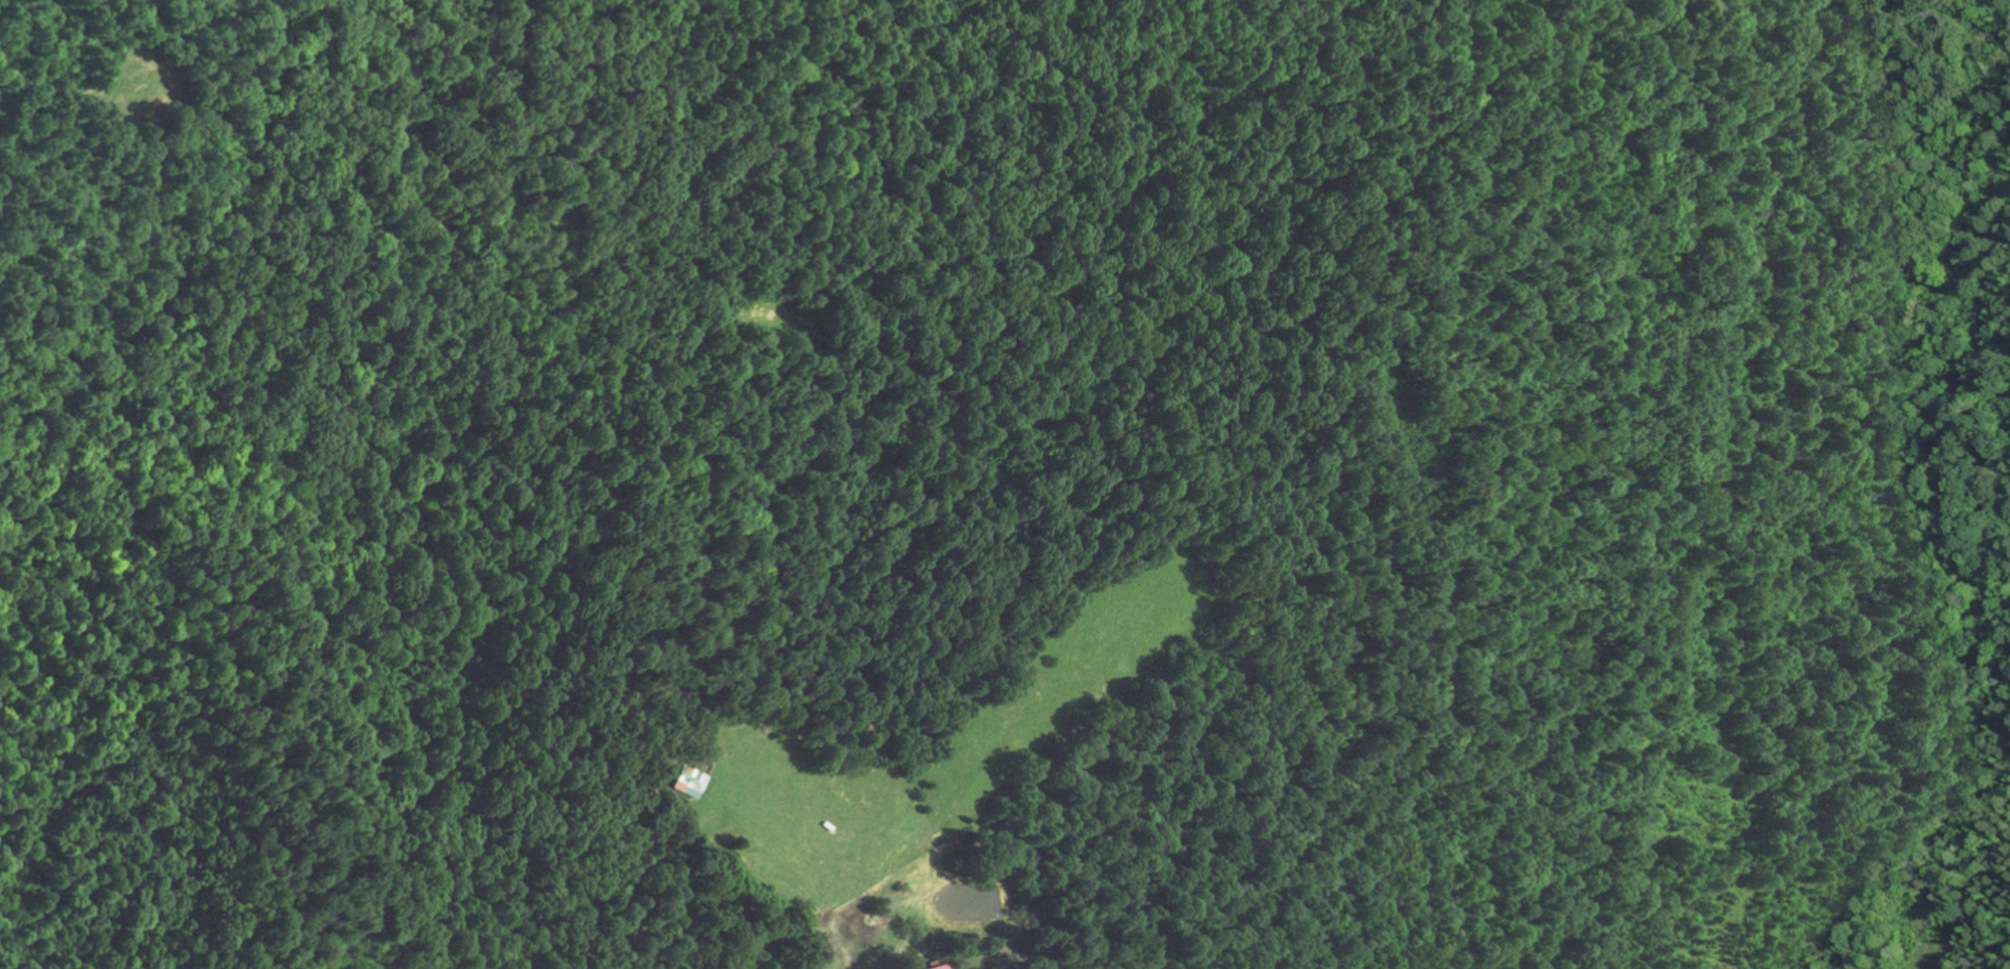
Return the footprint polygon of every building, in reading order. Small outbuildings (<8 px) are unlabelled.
[(709,774),(683,765),(675,789),(702,798),(709,774)]
